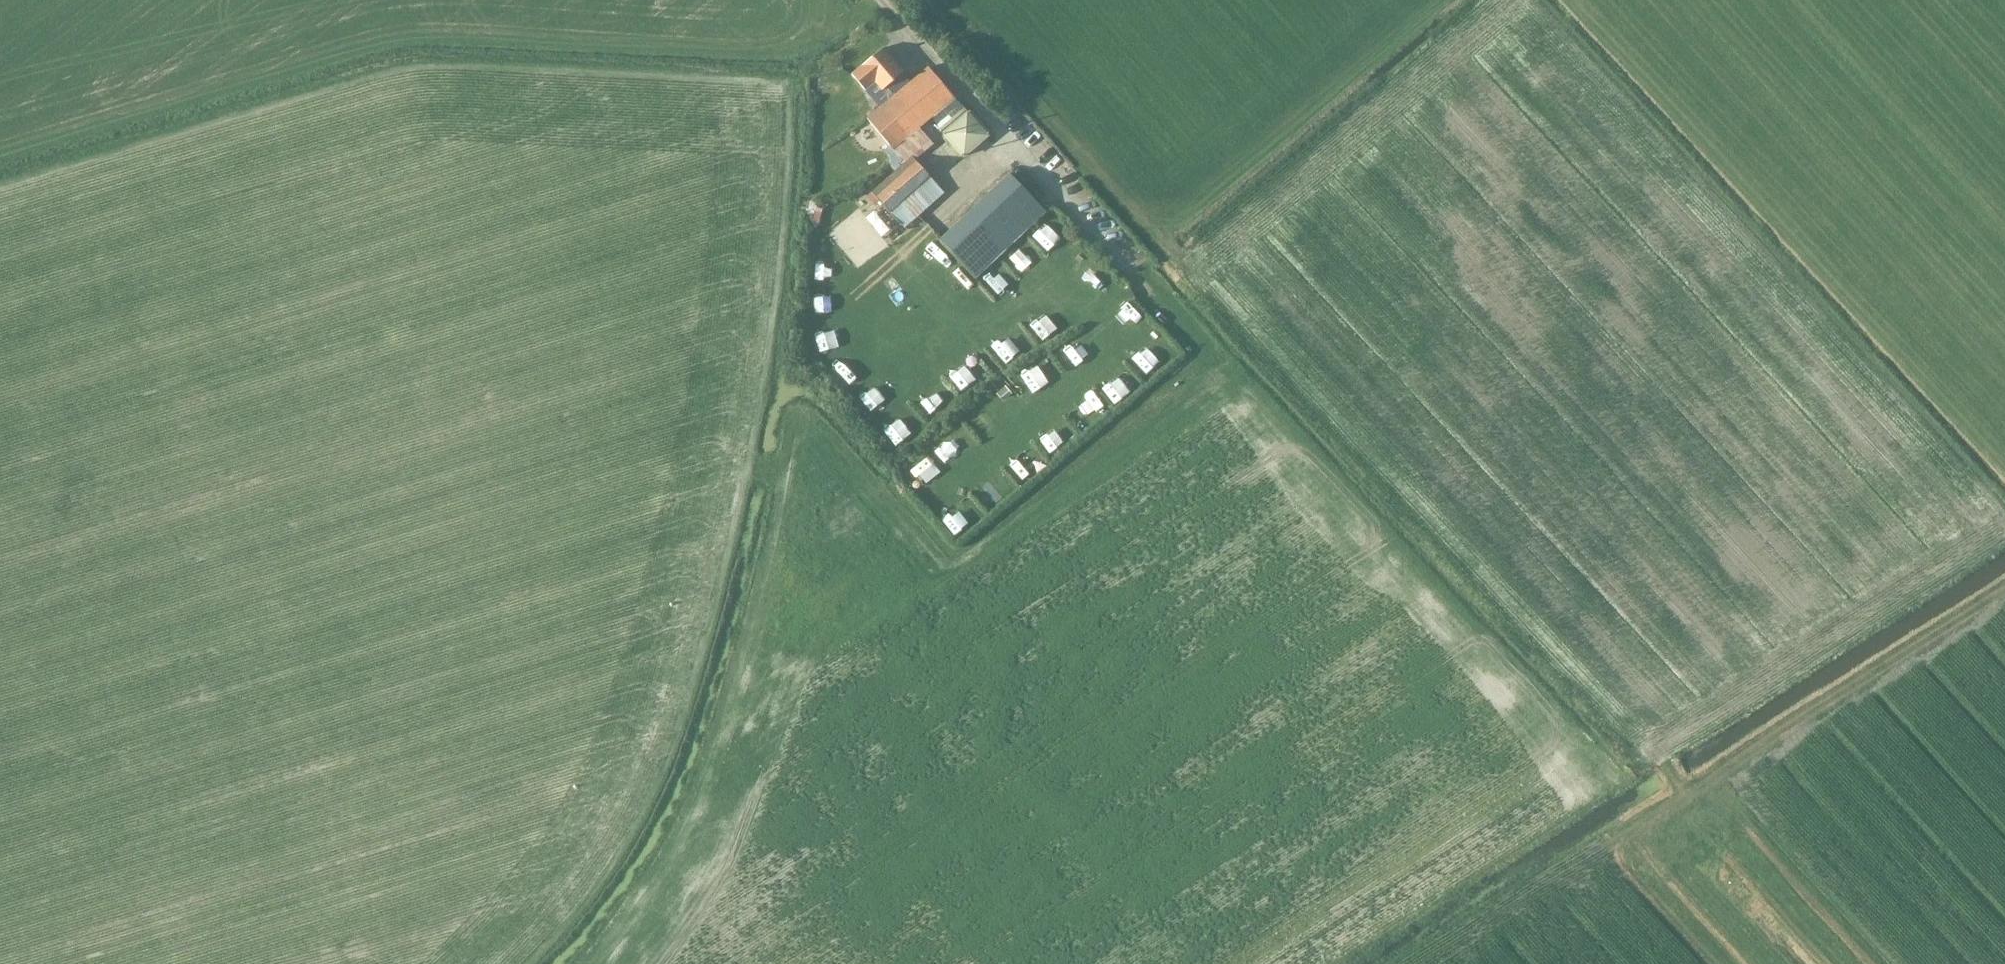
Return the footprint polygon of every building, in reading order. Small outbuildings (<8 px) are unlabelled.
[(880,90),(884,86),(900,73),(902,72),(881,47),(850,74),(863,89),(873,81),(880,90)] [(907,81),(892,94),(866,115),(892,148),(918,126),(953,97),(926,66),(907,81)] [(900,73),(884,86),(892,94),(907,81),(900,73)] [(966,109),(939,131),(961,158),(988,136),(966,109)] [(910,155),(929,140),(918,126),(892,148),(902,162),(910,155)] [(910,155),(902,162),(870,191),(889,213),(890,212),(928,177),(910,155)] [(1008,172),(938,238),(974,276),(1044,211),(1008,172)] [(940,189),(928,177),(890,212),(901,226),(940,189)] [(810,212),(824,216),(830,199),(816,194),(810,212)]
